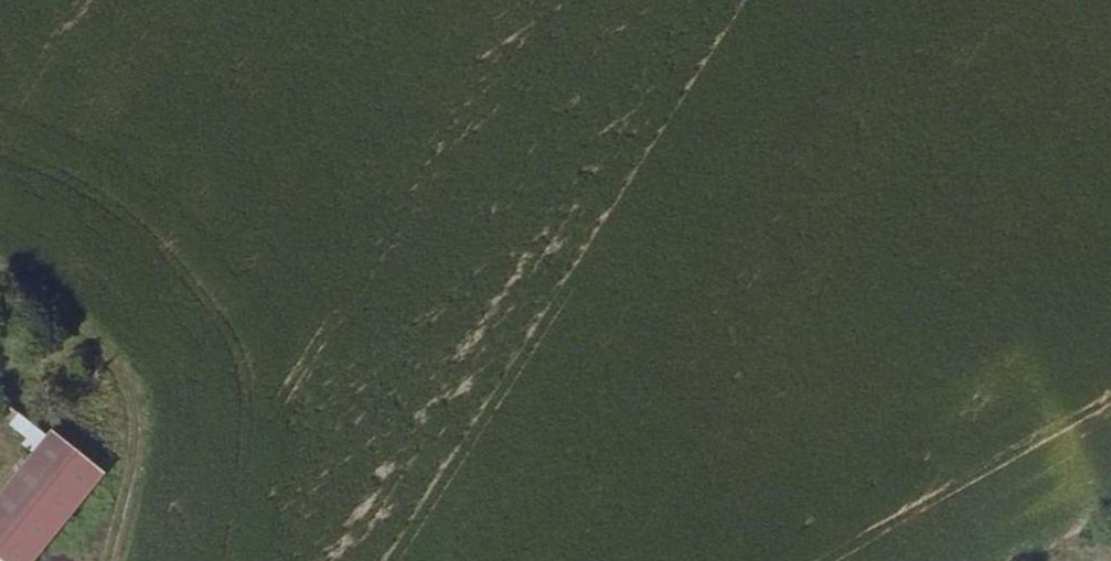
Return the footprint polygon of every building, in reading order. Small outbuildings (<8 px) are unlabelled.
[(93,476),(43,435),(0,489),(0,560),(25,560),(93,476)]
